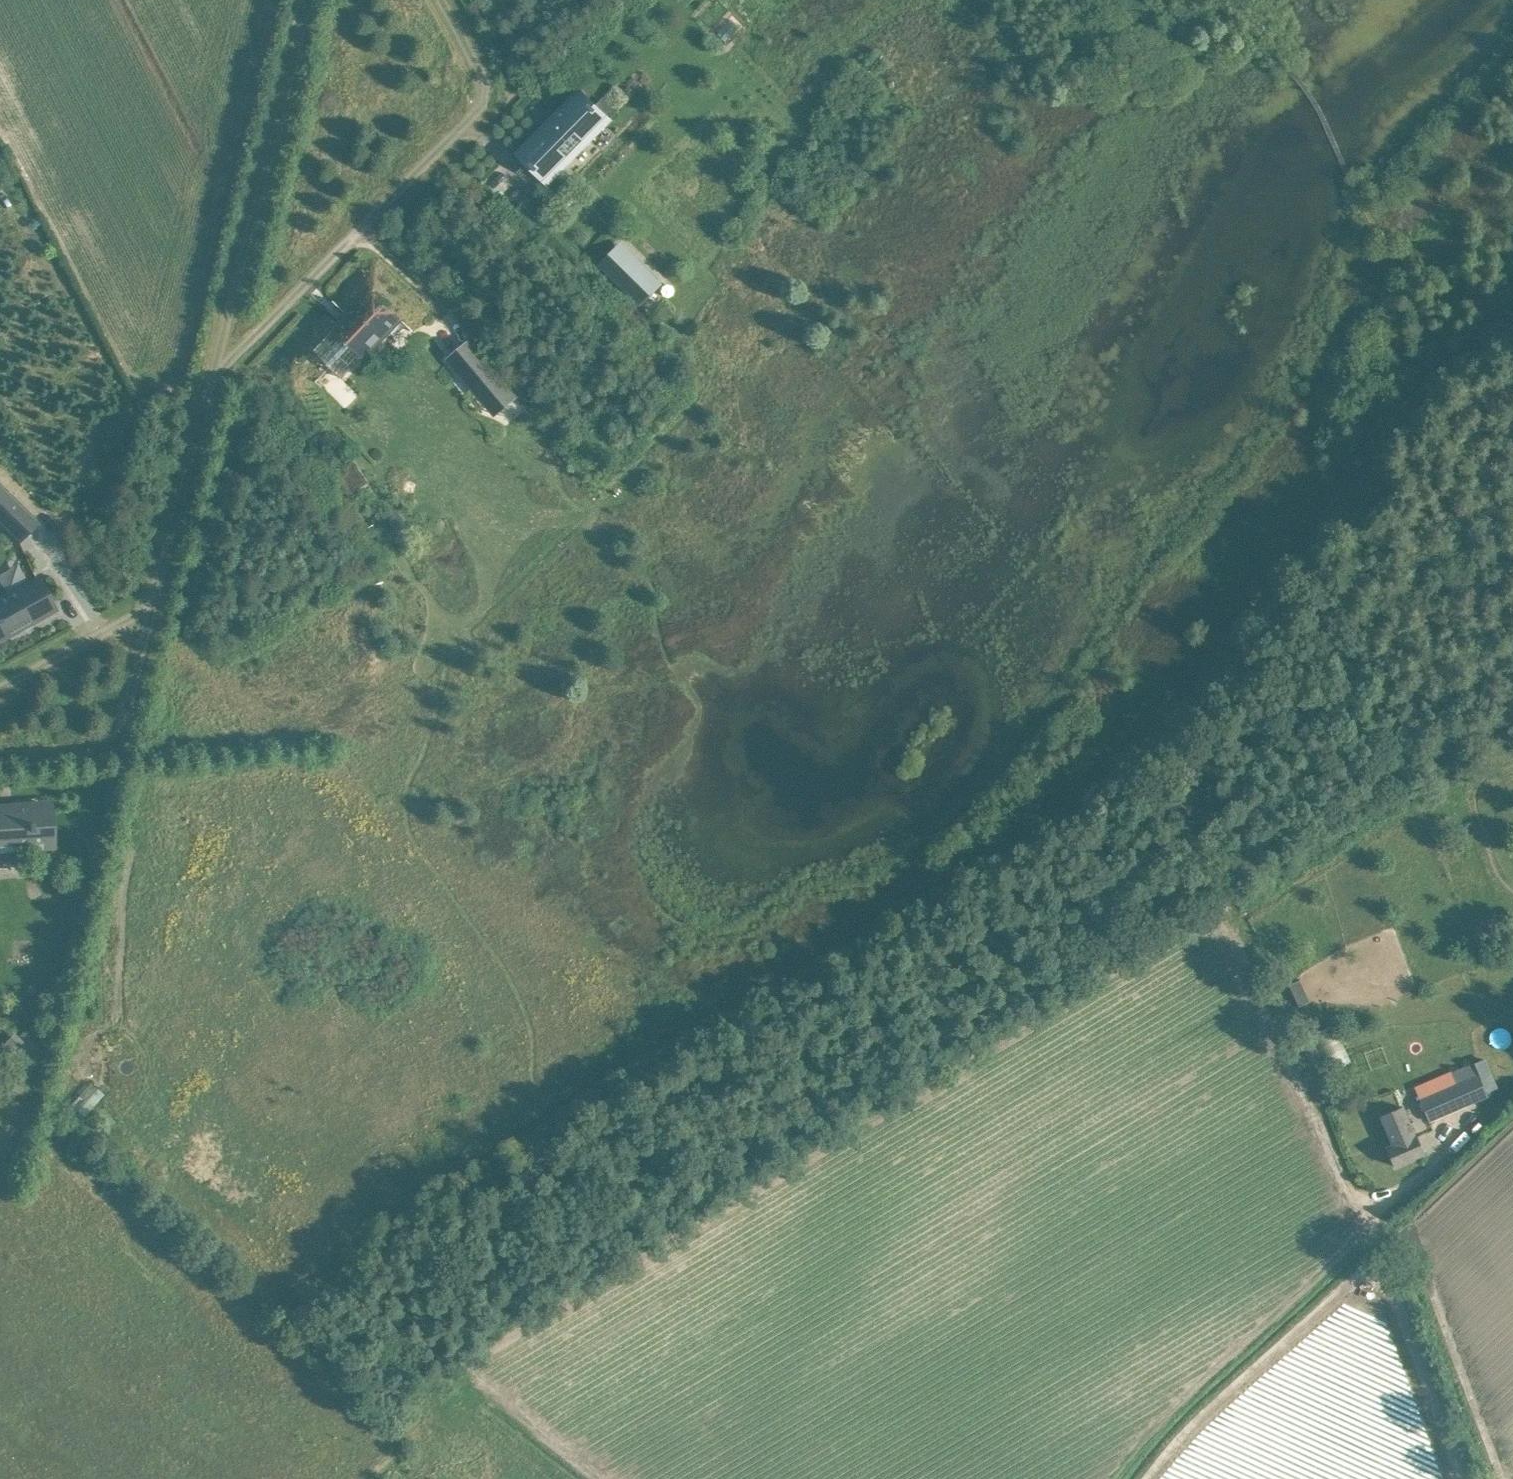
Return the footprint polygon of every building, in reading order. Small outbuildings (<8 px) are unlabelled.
[(557,114),(519,153),(536,170),(539,168),(549,179),(550,177),(547,174),(563,158),(566,161),(570,158),(589,138),(586,135),(601,119),(604,122),(606,121),(595,111),(597,109),(580,91),(558,114),(557,114)] [(610,274),(641,304),(642,304),(641,303),(657,287),(627,257),(623,260),(611,273),(610,274)] [(334,327),(313,350),(330,366),(331,367),(341,377),(362,356),(363,356),(368,351),(367,350),(399,317),(401,319),(402,318),(402,317),(396,312),(371,288),(348,313),(347,314),(339,323),(338,322),(336,325),(334,327)] [(507,384),(469,339),(468,340),(470,341),(449,359),(485,402),(506,385),(507,384)] [(341,472),(355,500),(378,489),(364,461),(341,472)] [(0,493),(0,530),(20,549),(38,530),(0,493)] [(54,609),(37,579),(0,599),(0,639),(54,609)] [(0,811),(0,844),(49,841),(49,844),(51,844),(49,804),(11,807),(11,809),(13,808),(14,810),(0,811)] [(29,1071),(38,1061),(11,1037),(2,1047),(29,1071)] [(1430,1120),(1467,1105),(1489,1095),(1473,1061),(1456,1068),(1452,1070),(1457,1083),(1438,1091),(1433,1082),(1418,1089),(1421,1098),(1420,1098),(1430,1120)] [(1416,1101),(1411,1088),(1392,1095),(1398,1108),(1416,1101)] [(1388,1146),(1396,1166),(1424,1153),(1416,1134),(1404,1106),(1382,1116),(1394,1144),(1388,1146)]
